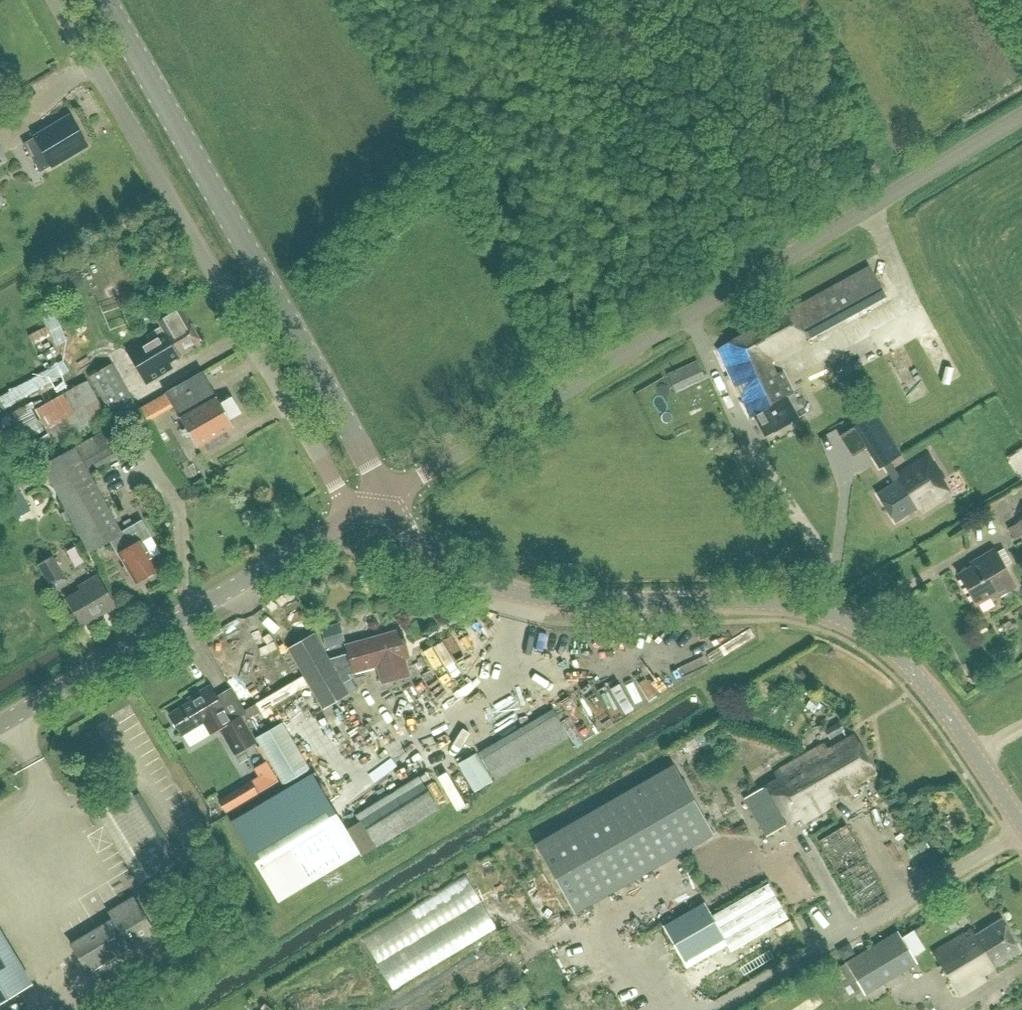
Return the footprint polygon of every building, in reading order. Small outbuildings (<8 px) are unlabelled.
[(51,167),(87,146),(69,116),(34,137),(34,138),(23,144),(40,173),(51,166),(51,167)] [(771,353),(884,294),(870,269),(716,350),(738,397),(739,397),(750,417),(753,416),(764,437),(798,419),(787,397),(793,394),(771,353)] [(167,364),(201,343),(181,309),(158,322),(161,327),(125,348),(146,384),(170,370),(167,364)] [(827,350),(845,342),(839,328),(821,336),(827,350)] [(56,338),(39,347),(50,367),(67,359),(56,338)] [(821,346),(797,362),(806,376),(830,361),(821,346)] [(0,395),(0,398),(7,411),(73,376),(65,361),(0,395)] [(116,422),(137,410),(112,365),(90,377),(116,422)] [(659,384),(668,400),(696,385),(688,369),(659,384)] [(172,405),(208,384),(202,373),(165,393),(172,405)] [(57,447),(108,419),(87,381),(34,410),(57,447)] [(208,384),(172,405),(179,418),(196,448),(233,427),(216,397),(215,397),(208,384)] [(226,392),(230,409),(240,407),(236,389),(226,392)] [(869,421),(841,441),(849,452),(860,444),(869,457),(886,445),(869,421)] [(155,572),(158,570),(141,541),(150,536),(141,521),(120,534),(86,473),(119,454),(107,430),(42,466),(90,552),(110,540),(125,567),(122,568),(126,576),(130,574),(135,583),(145,577),(149,578),(154,575),(155,572)] [(900,480),(876,494),(895,523),(919,507),(921,512),(945,497),(943,494),(947,491),(940,480),(943,478),(928,455),(897,475),(900,480)] [(203,460),(189,467),(195,481),(209,474),(203,460)] [(3,495),(16,519),(30,511),(17,487),(3,495)] [(996,596),(1013,586),(993,551),(975,561),(977,564),(958,576),(975,603),(994,592),(996,596)] [(49,586),(64,577),(52,556),(37,565),(49,586)] [(81,626),(115,607),(97,576),(78,586),(81,590),(66,599),(81,626)] [(351,665),(353,673),(377,666),(382,683),(408,675),(403,659),(408,657),(401,630),(346,645),(348,653),(328,659),(313,634),(288,649),(323,709),(348,694),(342,684),(351,679),(345,668),(351,665)] [(234,754),(255,742),(240,716),(230,722),(209,686),(188,698),(190,701),(169,714),(181,736),(203,723),(210,735),(219,730),(234,754)] [(259,726),(290,708),(280,690),(249,708),(259,726)] [(374,723),(365,709),(353,715),(362,730),(374,723)] [(494,781),(569,738),(553,709),(477,752),(494,781)] [(829,740),(844,731),(838,722),(824,730),(829,740)] [(310,771),(282,725),(256,740),(284,787),(310,771)] [(756,791),(762,801),(750,810),(768,836),(779,829),(800,817),(803,822),(829,807),(826,801),(840,792),(844,798),(856,791),(852,785),(874,772),(853,736),(827,751),(824,745),(774,773),(777,779),(756,791)] [(474,792),(492,782),(475,754),(458,764),(474,792)] [(575,914),(713,835),(673,764),(534,843),(575,914)] [(277,902),(358,854),(311,774),(230,822),(277,902)] [(376,848),(438,809),(420,777),(357,813),(376,848)] [(225,812),(258,793),(251,780),(217,800),(225,812)] [(138,882),(139,882),(173,861),(131,793),(97,814),(138,882)] [(861,915),(889,899),(845,824),(817,840),(861,915)] [(111,977),(107,969),(157,939),(133,898),(110,911),(114,918),(71,945),(91,979),(96,976),(100,983),(111,977)] [(699,905),(663,926),(687,967),(727,945),(710,916),(707,918),(699,905)] [(982,974),(1020,951),(1001,920),(974,936),(971,930),(933,953),(959,996),(986,980),(982,974)] [(33,986),(0,930),(0,1005),(33,986)] [(844,964),(828,973),(845,1001),(862,991),(864,995),(916,963),(913,957),(924,950),(912,930),(900,937),(897,932),(844,964)] [(506,1006),(508,1009),(524,1009),(526,1009),(519,998),(506,1006)]
